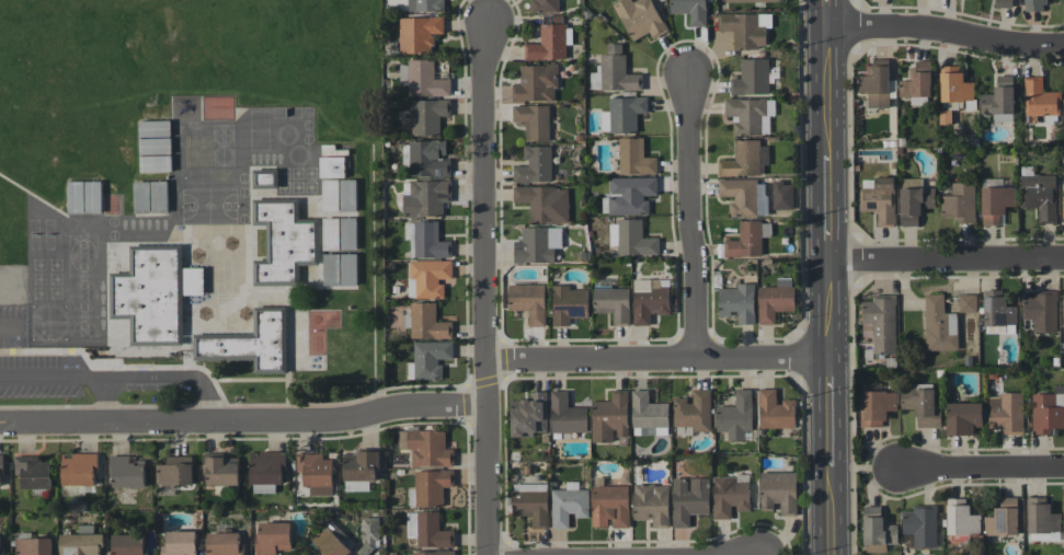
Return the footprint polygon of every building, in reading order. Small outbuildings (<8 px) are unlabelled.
[(409,11),(442,11),(442,0),(409,0),(409,11)] [(532,13),(560,12),(559,0),(532,0),(532,13)] [(668,31),(652,0),(635,0),(633,1),(632,0),(621,0),(613,4),(632,41),(649,32),(653,39),(668,31)] [(706,0),(670,0),(670,13),(690,13),(690,26),(706,26),(706,0)] [(1045,11),(1045,0),(1025,0),(1025,11),(1045,11)] [(771,13),(718,14),(718,31),(733,31),(733,49),(766,48),(766,27),(772,27),(771,13)] [(399,17),(399,53),(434,53),(434,34),(444,34),(444,17),(399,17)] [(524,43),(524,59),(565,60),(566,24),(540,23),(540,44),(524,43)] [(642,90),(642,73),(625,73),(625,44),(607,44),(607,54),(601,54),(601,72),(590,72),(590,89),(642,90)] [(769,94),(768,59),(740,59),(741,78),(730,78),(731,95),(769,94)] [(867,108),(890,108),(888,59),(869,59),(869,76),(858,76),(859,93),(867,92),(867,108)] [(408,96),(451,95),(450,78),(434,79),(434,60),(400,61),(400,85),(408,85),(408,96)] [(931,61),(911,61),(911,81),(899,80),(899,97),(911,97),(911,105),(921,105),(921,97),(931,97),(931,61)] [(520,84),(512,84),(512,101),(555,101),(555,88),(558,88),(558,64),(520,65),(520,84)] [(961,65),(940,66),(941,102),(973,101),(973,81),(962,82),(961,65)] [(981,94),(980,114),(993,114),(993,122),(1013,122),(1015,76),(995,75),(995,94),(981,94)] [(1025,115),(1060,115),(1060,92),(1043,91),(1043,77),(1025,76),(1025,115)] [(609,97),(609,111),(602,111),(602,133),(637,132),(637,113),(647,113),(647,97),(609,97)] [(768,98),(724,99),(725,116),(733,116),(733,135),(769,134),(768,98)] [(450,99),(411,100),(412,136),(440,135),(440,116),(451,115),(450,99)] [(550,141),(549,105),(512,105),(512,122),(525,121),(525,142),(550,141)] [(643,137),(619,137),(619,174),(657,173),(657,156),(644,157),(643,137)] [(718,176),(760,175),(760,139),(735,140),(735,159),(718,159),(718,176)] [(409,140),(410,177),(451,176),(450,157),(446,157),(446,140),(409,140)] [(551,145),(524,146),(525,165),(513,165),(513,182),(552,181),(551,145)] [(344,156),(320,157),(320,178),(345,177),(344,156)] [(1038,223),(1057,223),(1056,174),(1021,175),(1022,208),(1038,207),(1038,223)] [(610,215),(648,214),(648,195),(657,195),(657,177),(609,178),(610,215)] [(894,178),(860,178),(861,211),(877,211),(877,226),(895,226),(894,178)] [(902,226),(919,226),(919,208),(935,208),(935,187),(921,187),(921,178),(901,179),(902,226)] [(323,212),(339,211),(339,179),(322,179),(323,212)] [(356,211),(356,179),(340,179),(340,211),(356,211)] [(451,180),(402,181),(403,217),(444,216),(443,202),(451,202),(451,180)] [(719,196),(730,196),(730,217),(758,217),(758,209),(766,209),(766,180),(719,180),(719,196)] [(102,212),(101,181),(67,181),(68,213),(102,212)] [(136,213),(150,212),(149,181),(134,182),(135,185),(136,185),(136,213)] [(167,181),(151,181),(151,212),(167,212),(167,181)] [(942,195),(941,217),(957,217),(957,223),(974,223),(976,182),(952,182),(951,195),(942,195)] [(568,186),(513,187),(513,203),(530,203),(530,222),(569,222),(568,186)] [(1015,187),(981,188),(982,225),(1000,224),(1000,215),(1006,215),(1005,206),(1016,206),(1015,187)] [(253,285),(299,285),(299,264),(319,264),(319,222),(298,222),(298,203),(253,202),(253,225),(267,225),(267,260),(253,260),(253,285)] [(356,217),(339,218),(341,250),(357,249),(356,217)] [(658,255),(659,238),(642,238),(643,220),(610,220),(609,245),(618,245),(617,254),(658,255)] [(451,257),(452,241),(438,241),(438,221),(412,221),(412,257),(451,257)] [(723,256),(761,256),(761,236),(769,236),(769,221),(739,221),(739,240),(724,240),(723,256)] [(514,262),(555,263),(555,247),(561,247),(561,227),(521,227),(521,245),(514,245),(514,262)] [(183,249),(130,249),(130,276),(112,276),(112,318),(130,318),(130,345),(182,344),(181,294),(201,294),(201,288),(183,288),(183,249)] [(356,253),(323,254),(323,286),(340,285),(340,286),(357,285),(356,253)] [(453,261),(409,260),(409,297),(444,298),(445,280),(452,280),(453,261)] [(629,288),(612,288),(612,279),(593,279),(594,313),(613,313),(614,325),(630,325),(629,288)] [(634,326),(650,325),(650,315),(670,315),(670,279),(634,279),(634,326)] [(719,288),(719,314),(737,314),(737,324),(754,324),(754,283),(737,284),(737,288),(719,288)] [(545,284),(509,284),(509,310),(528,310),(529,326),(545,326),(545,284)] [(589,289),(570,289),(570,286),(554,285),(553,325),(570,326),(571,317),(588,317),(589,289)] [(775,324),(775,311),(795,311),(795,286),(758,286),(759,324),(775,324)] [(1017,306),(1006,306),(1006,296),(1001,297),(1001,290),(984,290),(984,333),(1006,333),(1006,325),(1017,325),(1017,306)] [(1058,332),(1057,290),(1033,290),(1033,296),(1022,297),(1023,319),(1034,319),(1034,333),(1058,332)] [(957,350),(957,313),(944,313),(944,294),(925,294),(926,351),(957,350)] [(976,294),(959,295),(959,312),(977,312),(976,294)] [(872,295),(872,301),(862,301),(862,336),(873,336),(873,354),(897,354),(896,295),(872,295)] [(436,302),(409,302),(410,338),(453,338),(453,321),(436,321),(436,302)] [(196,338),(196,359),(254,360),(254,373),(286,373),(286,311),(254,311),(254,338),(196,338)] [(453,359),(453,341),(413,342),(414,379),(441,379),(441,359),(453,359)] [(716,432),(727,431),(727,441),(745,441),(745,431),(752,431),(752,388),(735,389),(736,406),(716,406),(716,432)] [(760,429),(796,428),(796,401),(776,401),(776,388),(759,389),(760,429)] [(935,409),(934,388),(901,390),(902,409),(915,409),(916,427),(941,426),(941,409),(935,409)] [(568,390),(550,391),(551,432),(588,431),(588,406),(568,407),(568,390)] [(614,442),(615,437),(627,437),(628,391),(611,390),(611,401),(593,400),(592,441),(614,442)] [(668,403),(649,403),(648,390),(632,390),(632,428),(634,428),(635,435),(669,434),(668,403)] [(673,400),(673,426),(693,426),(693,431),(711,431),(710,390),(692,390),(693,399),(673,400)] [(512,437),(535,437),(535,432),(547,432),(547,391),(531,391),(532,400),(511,400),(512,437)] [(860,427),(885,426),(885,411),(897,411),(896,391),(864,391),(864,411),(860,412),(860,427)] [(1000,433),(1022,433),(1023,394),(989,393),(988,428),(1000,428),(1000,433)] [(1051,428),(1063,428),(1063,393),(1032,394),(1033,434),(1052,434),(1051,428)] [(983,427),(982,402),(947,403),(947,435),(974,435),(974,427),(983,427)] [(445,430),(398,431),(399,449),(411,449),(412,467),(454,466),(453,449),(445,449),(445,430)] [(379,450),(353,451),(354,458),(344,458),(345,481),(379,480),(379,450)] [(275,493),(276,484),(284,484),(285,452),(251,452),(251,492),(275,493)] [(63,485),(97,485),(97,453),(62,453),(63,485)] [(333,495),(332,459),(323,460),(323,453),(297,454),(298,472),(303,472),(303,487),(309,487),(310,496),(333,495)] [(51,488),(50,461),(40,461),(40,455),(15,456),(15,474),(21,474),(21,488),(51,488)] [(206,485),(239,485),(239,463),(224,463),(224,457),(206,457),(206,485)] [(112,487),(145,487),(145,459),(112,459),(112,487)] [(414,471),(415,489),(407,489),(408,506),(443,506),(443,487),(453,487),(453,470),(414,471)] [(760,472),(760,509),(774,509),(774,504),(781,504),(781,515),(797,515),(796,472),(760,472)] [(713,476),(713,519),(733,519),(733,511),(750,511),(749,481),(736,482),(736,476),(713,476)] [(593,526),(611,526),(611,528),(629,528),(629,485),(604,486),(604,477),(592,477),(593,526)] [(673,527),(690,527),(690,514),(708,514),(708,478),(689,478),(673,478),(673,527)] [(588,516),(589,489),(579,489),(579,482),(567,482),(567,489),(552,489),(552,528),(569,528),(569,516),(588,516)] [(512,484),(513,516),(532,515),(532,529),(548,528),(547,483),(512,484)] [(633,519),(652,520),(652,526),(668,526),(669,485),(634,484),(633,519)] [(985,536),(1018,535),(1017,497),(1000,497),(1001,508),(993,508),(994,517),(985,517),(985,536)] [(1028,540),(1060,540),(1061,513),(1049,513),(1049,497),(1029,497),(1028,540)] [(980,535),(980,515),(968,514),(968,499),(948,498),(947,534),(980,535)] [(937,547),(936,505),(913,506),(913,511),(903,511),(904,547),(937,547)] [(864,506),(863,546),(884,546),(884,543),(897,544),(897,524),(882,524),(883,506),(864,506)] [(439,512),(407,511),(407,536),(417,536),(417,547),(454,548),(454,531),(439,530),(439,512)] [(291,522),(260,522),(260,532),(255,532),(256,554),(277,554),(277,550),(292,550),(291,522)] [(77,533),(95,533),(94,524),(77,525),(77,533)] [(351,551),(327,525),(311,539),(319,548),(314,552),(316,554),(347,554),(351,551)] [(196,531),(167,531),(167,546),(161,546),(161,554),(197,554),(196,531)] [(208,532),(208,554),(241,554),(241,532),(208,532)] [(60,534),(60,554),(102,554),(101,534),(60,534)] [(112,534),(112,554),(147,554),(147,535),(112,534)] [(52,538),(16,538),(16,554),(52,554),(52,538)]
